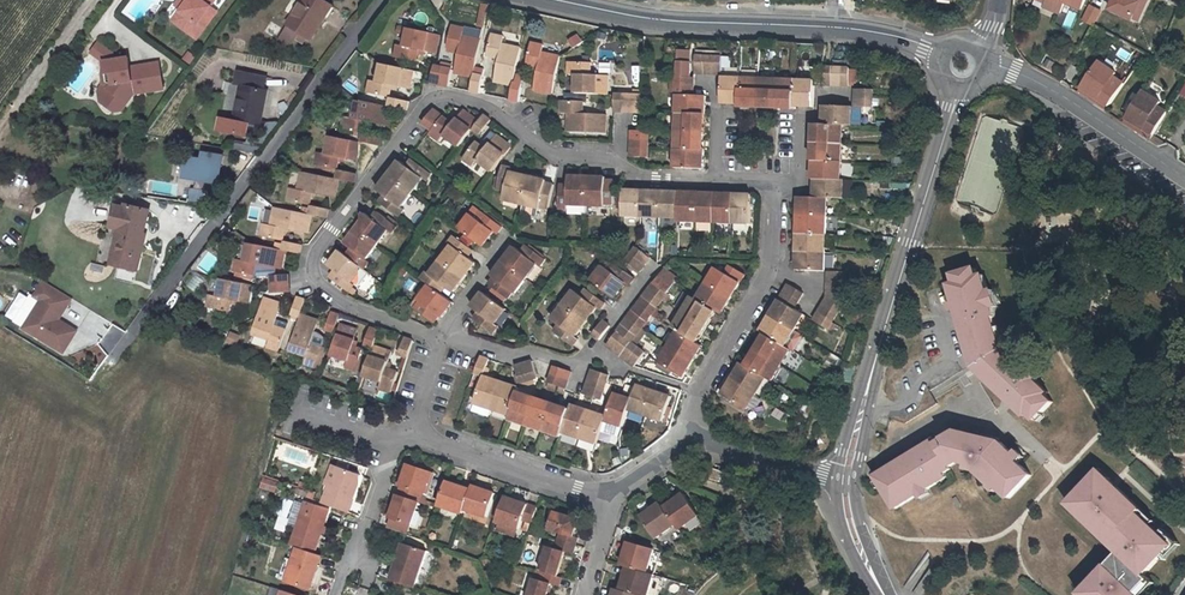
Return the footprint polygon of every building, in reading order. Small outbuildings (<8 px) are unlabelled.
[(171,20),(195,39),(203,27),(214,13),(208,9),(214,0),(186,0),(171,20)] [(330,6),(321,0),(302,0),(287,23),(276,41),(287,48),(294,38),(298,31),(307,36),(309,38),(330,6)] [(1044,2),(1043,6),(1060,14),(1065,3),(1082,11),(1087,0),(1040,0),(1044,2)] [(487,27),(491,4),(482,2),(479,25),(487,27)] [(452,26),(447,48),(459,50),(454,74),(473,77),(474,74),(482,39),(463,35),(464,28),(452,26)] [(396,45),(394,58),(416,63),(419,50),(435,53),(439,34),(408,28),(404,46),(396,45)] [(294,38),(302,43),(307,36),(298,31),(294,38)] [(487,56),(499,59),(494,82),(512,86),(521,48),(504,44),(505,36),(491,34),(487,56)] [(575,48),(585,42),(581,34),(571,39),(575,48)] [(551,95),(560,57),(542,53),(544,45),(531,42),(527,64),(539,67),(534,91),(551,95)] [(96,44),(90,54),(93,57),(100,47),(96,44)] [(93,57),(102,63),(118,60),(100,47),(93,57)] [(694,50),(680,49),(679,61),(693,62),(694,50)] [(705,56),(695,55),(695,62),(694,74),(704,74),(705,56)] [(713,56),(705,56),(704,74),(712,74),(713,56)] [(713,56),(712,74),(721,75),(721,78),(720,103),(740,104),(741,78),(738,78),(739,70),(721,69),(722,57),(713,56)] [(132,96),(162,91),(157,64),(139,67),(140,71),(128,73),(127,69),(126,59),(118,60),(102,63),(104,76),(109,75),(110,85),(107,89),(101,98),(102,105),(113,113),(120,112),(132,96)] [(1119,71),(1101,60),(1083,87),(1100,99),(1097,103),(1107,110),(1125,83),(1115,76),(1119,71)] [(579,94),(607,95),(607,75),(591,74),(591,62),(568,61),(568,75),(576,75),(576,94),(579,94)] [(679,61),(678,77),(694,78),(694,74),(695,62),(693,62),(679,61)] [(370,81),(367,94),(389,98),(392,86),(414,91),(419,72),(381,64),(377,83),(370,81)] [(815,66),(814,81),(814,85),(823,85),(824,66),(815,66)] [(833,66),(824,66),(823,85),(831,85),(833,66)] [(841,86),(842,67),(833,66),(831,85),(841,86)] [(438,85),(442,68),(434,67),(430,83),(438,85)] [(849,86),(850,67),(842,67),(841,86),(849,86)] [(442,68),(438,85),(448,87),(452,71),(442,68)] [(241,86),(234,119),(219,116),(216,130),(244,136),(245,132),(256,135),(266,122),(259,121),(265,90),(263,90),(266,77),(236,72),(234,84),(241,86)] [(474,74),(473,77),(470,92),(479,94),(483,77),(474,74)] [(101,84),(96,91),(98,102),(102,105),(101,98),(107,89),(110,85),(109,75),(104,76),(100,76),(101,84)] [(519,103),(522,86),(524,79),(517,77),(515,84),(513,84),(512,86),(509,101),(519,103)] [(676,77),(676,86),(694,87),(694,78),(678,77),(676,77)] [(759,79),(741,78),(740,104),(740,107),(758,108),(759,79)] [(777,80),(759,79),(758,108),(776,109),(777,80)] [(794,110),(794,107),(796,80),(777,80),(776,109),(794,110)] [(814,85),(814,81),(796,80),(794,107),(813,108),(814,85)] [(694,87),(676,86),(675,95),(677,95),(694,95),(694,87)] [(1100,99),(1083,87),(1079,92),(1097,103),(1100,99)] [(874,99),(875,89),(857,89),(856,98),(874,99)] [(1161,100),(1143,90),(1126,119),(1144,130),(1142,134),(1152,140),(1168,112),(1158,106),(1161,100)] [(614,95),(613,112),(623,113),(623,95),(614,95)] [(632,95),(631,113),(640,113),(641,95),(632,95)] [(705,96),(694,95),(677,95),(676,114),(704,115),(705,96)] [(874,108),(874,99),(856,98),(856,107),(874,108)] [(406,111),(408,102),(391,99),(389,107),(392,108),(406,111)] [(583,101),(578,101),(561,100),(560,114),(568,114),(567,133),(605,134),(606,115),(582,114),(583,101)] [(392,108),(389,107),(354,101),(351,118),(344,117),(341,129),(362,133),(365,121),(388,126),(392,108)] [(852,126),(853,107),(824,106),(823,124),(844,125),(852,126)] [(440,114),(433,108),(422,122),(428,126),(430,127),(440,114)] [(455,151),(472,128),(478,121),(463,110),(450,127),(447,127),(439,121),(426,138),(436,146),(441,140),(455,151)] [(704,133),(704,115),(676,114),(676,132),(704,133)] [(479,134),(490,120),(483,115),(472,128),(479,134)] [(1144,130),(1126,119),(1124,123),(1142,134),(1144,130)] [(843,144),(844,125),(823,124),(815,124),(814,143),(843,144)] [(640,131),(630,130),(630,139),(648,140),(648,131),(640,131)] [(704,133),(676,132),(675,150),(703,152),(704,133)] [(364,133),(363,142),(365,142),(379,145),(381,137),(364,133)] [(365,142),(363,142),(327,135),(323,152),(317,151),(313,163),(335,168),(338,156),(360,160),(365,142)] [(471,146),(459,163),(470,170),(473,165),(488,176),(511,145),(496,135),(482,153),(471,146)] [(630,139),(630,149),(647,149),(648,140),(630,139)] [(842,163),(843,144),(814,143),(813,162),(842,163)] [(647,149),(630,149),(629,158),(644,158),(647,159),(647,149)] [(675,150),(674,169),(702,170),(703,152),(675,150)] [(187,157),(184,176),(219,182),(223,156),(203,153),(202,160),(187,157)] [(388,174),(411,192),(422,178),(425,180),(430,173),(411,159),(407,165),(398,161),(388,174)] [(841,181),(842,163),(813,162),(812,180),(841,181)] [(511,167),(502,165),(496,187),(505,189),(503,199),(521,203),(528,175),(510,170),(511,167)] [(352,181),(354,173),(338,169),(335,177),(338,178),(352,181)] [(338,178),(335,177),(301,170),(296,188),(290,186),(287,199),(308,204),(311,191),(334,196),(338,178)] [(378,201),(397,216),(403,208),(400,206),(411,192),(388,174),(377,189),(383,194),(378,201)] [(539,207),(540,205),(548,207),(553,183),(545,181),(546,179),(528,175),(521,203),(536,207),(539,207)] [(559,184),(559,194),(559,207),(568,208),(568,204),(586,205),(587,176),(570,175),(569,185),(559,184)] [(587,176),(586,205),(604,206),(605,202),(613,203),(614,179),(606,179),(606,177),(587,176)] [(844,181),(841,181),(815,180),(814,199),(828,199),(843,200),(844,181)] [(190,187),(189,201),(202,203),(204,189),(190,187)] [(254,191),(250,188),(232,213),(236,215),(254,191)] [(641,190),(623,189),(622,215),(640,216),(641,190)] [(658,217),(660,191),(641,190),(640,216),(658,217)] [(677,217),(678,191),(660,191),(658,217),(677,217)] [(678,191),(677,217),(677,220),(695,221),(696,192),(678,191)] [(714,193),(696,192),(695,221),(713,222),(714,193)] [(733,194),(714,193),(713,222),(732,222),(733,194)] [(751,195),(733,194),(732,222),(750,223),(751,195)] [(827,217),(828,199),(814,199),(799,198),(799,204),(798,217),(827,217)] [(536,207),(521,203),(519,212),(534,216),(536,207)] [(120,230),(113,264),(137,270),(142,248),(140,248),(145,224),(148,210),(124,204),(123,207),(115,205),(110,227),(120,230)] [(311,204),(308,214),(311,214),(325,217),(327,208),(311,204)] [(363,213),(353,228),(376,245),(387,230),(379,224),(384,218),(365,204),(361,211),(363,213)] [(586,205),(568,204),(568,208),(568,212),(585,213),(586,205)] [(250,217),(258,219),(261,208),(252,206),(250,217)] [(307,233),(311,214),(308,214),(274,206),(269,224),(262,222),(259,235),(280,240),(284,228),(307,233)] [(470,213),(459,228),(479,244),(482,246),(492,231),(496,233),(501,226),(483,212),(478,219),(470,213)] [(826,235),(827,217),(798,217),(797,234),(826,235)] [(153,251),(158,227),(145,224),(140,248),(142,248),(153,251)] [(365,259),(376,245),(353,228),(342,242),(349,248),(344,255),(359,267),(362,269),(368,262),(365,259)] [(825,254),(826,235),(797,234),(796,253),(825,254)] [(451,245),(440,259),(463,277),(474,262),(467,256),(472,250),(453,236),(448,243),(451,245)] [(299,244),(283,240),(281,250),(284,250),(297,253),(299,244)] [(284,250),(281,250),(247,242),(243,261),(236,258),(233,271),(254,276),(257,263),(280,268),(284,250)] [(513,246),(502,261),(525,279),(536,264),(539,266),(545,259),(526,245),(521,252),(513,246)] [(634,246),(629,252),(644,263),(649,256),(634,246)] [(344,255),(337,249),(325,264),(332,270),(327,277),(346,291),(352,284),(348,281),(359,267),(344,255)] [(623,260),(638,270),(644,263),(629,252),(623,260)] [(796,253),(795,270),(824,272),(825,254),(796,253)] [(463,277),(440,259),(429,273),(426,271),(420,279),(428,285),(439,293),(445,287),(452,292),(463,277)] [(525,279),(502,261),(491,275),(494,277),(489,284),(507,298),(512,292),(514,293),(525,279)] [(590,280),(614,298),(624,283),(627,285),(632,277),(614,263),(609,270),(602,265),(590,280)] [(724,271),(740,281),(744,273),(728,264),(724,271)] [(715,266),(705,282),(730,297),(740,281),(724,271),(715,266)] [(678,278),(664,267),(663,267),(658,274),(673,285),(678,278)] [(846,281),(846,273),(829,272),(828,280),(846,281)] [(286,283),(285,274),(267,275),(268,284),(286,283)] [(658,274),(652,281),(668,293),(673,285),(658,274)] [(1013,361),(1004,352),(993,310),(988,293),(984,276),(950,286),(954,303),(955,303),(957,311),(973,365),(975,370),(978,373),(1027,419),(1029,417),(1035,422),(1052,403),(1047,397),(1049,394),(1035,381),(1038,379),(1031,372),(1028,375),(1019,365),(1013,361)] [(245,302),(249,284),(218,277),(214,295),(208,293),(204,306),(225,311),(229,299),(245,302)] [(828,280),(828,290),(846,290),(846,281),(828,280)] [(668,293),(652,281),(647,288),(662,299),(668,293)] [(71,299),(43,282),(34,297),(40,301),(23,329),(63,353),(76,332),(55,319),(59,313),(62,314),(71,299)] [(705,282),(695,298),(715,310),(721,313),(730,297),(705,282)] [(286,293),(286,283),(268,284),(269,293),(281,292),(286,293)] [(783,291),(799,301),(803,293),(788,284),(783,291)] [(417,299),(420,301),(414,308),(433,323),(438,316),(440,317),(451,303),(439,293),(428,285),(417,299)] [(562,304),(585,322),(596,308),(599,310),(605,302),(586,288),(580,295),(573,289),(562,304)] [(662,299),(647,288),(642,295),(657,306),(662,299)] [(828,290),(828,298),(845,304),(846,290),(828,290)] [(473,308),(467,315),(487,329),(492,323),(494,324),(506,309),(482,291),(471,306),(473,308)] [(778,299),(795,309),(799,301),(783,291),(778,299)] [(999,309),(994,291),(988,293),(993,310),(999,309)] [(637,302),(652,313),(657,306),(642,295),(637,302)] [(715,310),(695,298),(690,295),(681,311),(706,326),(715,310)] [(297,316),(298,314),(303,299),(294,296),(288,313),(297,316)] [(260,298),(253,318),(249,333),(266,339),(263,347),(276,350),(282,329),(271,326),(279,303),(261,297),(260,298)] [(823,306),(838,315),(845,304),(828,298),(823,306)] [(778,299),(769,314),(794,330),(804,314),(795,309),(778,299)] [(637,302),(632,309),(647,320),(652,313),(637,302)] [(562,304),(551,318),(558,324),(553,331),(572,346),(577,339),(574,336),(585,322),(562,304)] [(818,312),(834,322),(838,315),(823,306),(818,312)] [(647,320),(632,309),(627,316),(642,327),(647,320)] [(331,330),(334,323),(336,314),(328,311),(323,328),(331,330)] [(677,330),(696,342),(706,326),(681,311),(671,327),(677,330)] [(813,320),(830,330),(834,322),(818,312),(813,320)] [(315,320),(305,316),(298,314),(297,316),(286,350),(302,356),(301,363),(312,367),(319,346),(309,343),(315,320)] [(759,330),(765,334),(784,346),(794,330),(769,314),(759,330)] [(627,316),(621,324),(636,335),(642,327),(627,316)] [(594,329),(590,334),(598,340),(609,325),(601,320),(594,329)] [(355,330),(348,328),(336,324),(327,353),(345,359),(342,366),(354,370),(362,349),(350,346),(355,330)] [(616,331),(622,336),(631,342),(635,345),(646,330),(642,327),(636,335),(621,324),(616,331)] [(369,327),(363,344),(371,347),(377,330),(369,327)] [(702,345),(696,342),(677,330),(667,346),(692,361),(702,345)] [(803,335),(794,330),(784,346),(789,349),(793,351),(803,335)] [(238,346),(242,335),(231,331),(227,341),(238,346)] [(622,336),(616,331),(605,346),(611,351),(622,336)] [(789,349),(784,346),(765,334),(755,350),(780,365),(789,349)] [(631,342),(622,336),(611,351),(619,356),(631,342)] [(402,338),(397,355),(406,358),(411,341),(402,338)] [(626,361),(637,346),(635,345),(631,342),(619,356),(626,361)] [(644,352),(637,346),(626,361),(633,367),(644,352)] [(667,346),(658,362),(683,377),(692,361),(667,346)] [(377,390),(389,394),(396,372),(385,368),(390,353),(371,347),(362,377),(379,382),(377,390)] [(755,350),(745,365),(765,378),(770,381),(780,365),(755,350)] [(479,356),(473,373),(482,376),(487,359),(479,356)] [(522,364),(527,381),(537,379),(531,362),(522,364)] [(745,365),(740,362),(730,378),(756,394),(765,378),(745,365)] [(514,366),(519,383),(527,381),(522,364),(514,366)] [(967,368),(973,377),(978,373),(975,370),(973,365),(967,368)] [(552,366),(549,374),(566,380),(569,371),(552,366)] [(549,374),(546,383),(556,386),(564,389),(566,380),(549,374)] [(482,376),(473,403),(470,410),(488,416),(490,409),(500,382),(482,376)] [(604,384),(587,378),(584,386),(601,392),(604,384)] [(730,378),(721,394),(746,410),(756,394),(730,378)] [(508,415),(516,392),(518,388),(500,382),(490,409),(508,415)] [(635,384),(630,398),(627,409),(644,414),(652,390),(635,384)] [(591,398),(598,401),(601,392),(584,386),(582,395),(591,398)] [(662,421),(670,396),(652,390),(644,414),(662,421)] [(524,425),(533,397),(516,392),(508,415),(507,419),(524,425)] [(603,420),(621,426),(630,398),(612,392),(612,393),(604,416),(603,420)] [(533,397),(524,425),(542,431),(551,403),(533,397)] [(551,403),(542,431),(559,436),(561,432),(569,408),(551,403)] [(578,438),(587,410),(570,405),(569,408),(561,432),(578,438)] [(587,410),(578,438),(595,443),(600,430),(603,420),(604,416),(587,410)] [(600,430),(618,436),(621,426),(603,420),(600,430)] [(958,464),(967,466),(974,468),(973,472),(991,489),(995,486),(999,490),(1009,500),(1033,477),(1019,464),(1021,461),(1005,445),(998,443),(981,439),(958,433),(938,444),(936,440),(875,478),(882,489),(896,511),(919,497),(929,491),(948,479),(946,474),(958,464)] [(981,439),(998,443),(999,439),(982,435),(981,439)] [(342,510),(354,474),(331,467),(332,464),(327,462),(319,486),(322,487),(317,502),(342,510)] [(422,494),(430,471),(407,464),(400,486),(420,493),(422,494)] [(1148,584),(1142,578),(1142,579),(1138,576),(1171,541),(1094,470),(1061,505),(1113,553),(1106,561),(1105,560),(1072,594),(1073,594),(1137,594),(1148,584)] [(264,476),(260,487),(275,492),(279,481),(264,476)] [(442,480),(434,503),(460,512),(462,509),(468,489),(442,480)] [(877,492),(882,489),(878,483),(873,486),(877,492)] [(469,485),(468,489),(462,509),(483,516),(491,492),(469,485)] [(400,486),(389,517),(410,524),(420,493),(400,486)] [(999,490),(995,486),(991,489),(996,494),(999,490)] [(929,491),(919,497),(921,501),(931,495),(929,491)] [(674,523),(679,530),(698,514),(682,494),(662,507),(674,523)] [(519,529),(523,518),(532,521),(537,506),(506,496),(498,521),(519,529)] [(326,507),(304,500),(290,545),(294,546),(313,551),(326,507)] [(639,516),(656,538),(674,523),(662,507),(658,503),(639,516)] [(577,520),(553,513),(548,530),(559,533),(556,543),(573,548),(576,538),(572,537),(577,520)] [(410,524),(389,517),(385,528),(406,535),(410,524)] [(629,540),(623,564),(628,566),(648,571),(654,548),(629,540)] [(546,548),(539,573),(555,578),(562,554),(570,556),(573,548),(556,543),(554,551),(546,548)] [(423,553),(399,544),(387,582),(411,590),(423,553)] [(294,546),(283,579),(308,587),(319,554),(313,551),(294,546)] [(284,556),(278,578),(283,579),(290,558),(284,556)] [(648,571),(628,566),(622,589),(641,594),(644,594),(646,594),(653,573),(648,571)] [(555,578),(544,574),(541,583),(534,580),(529,594),(553,594),(549,593),(551,586),(557,588),(560,580),(555,578)] [(615,587),(612,594),(641,594),(622,589),(615,587)]
